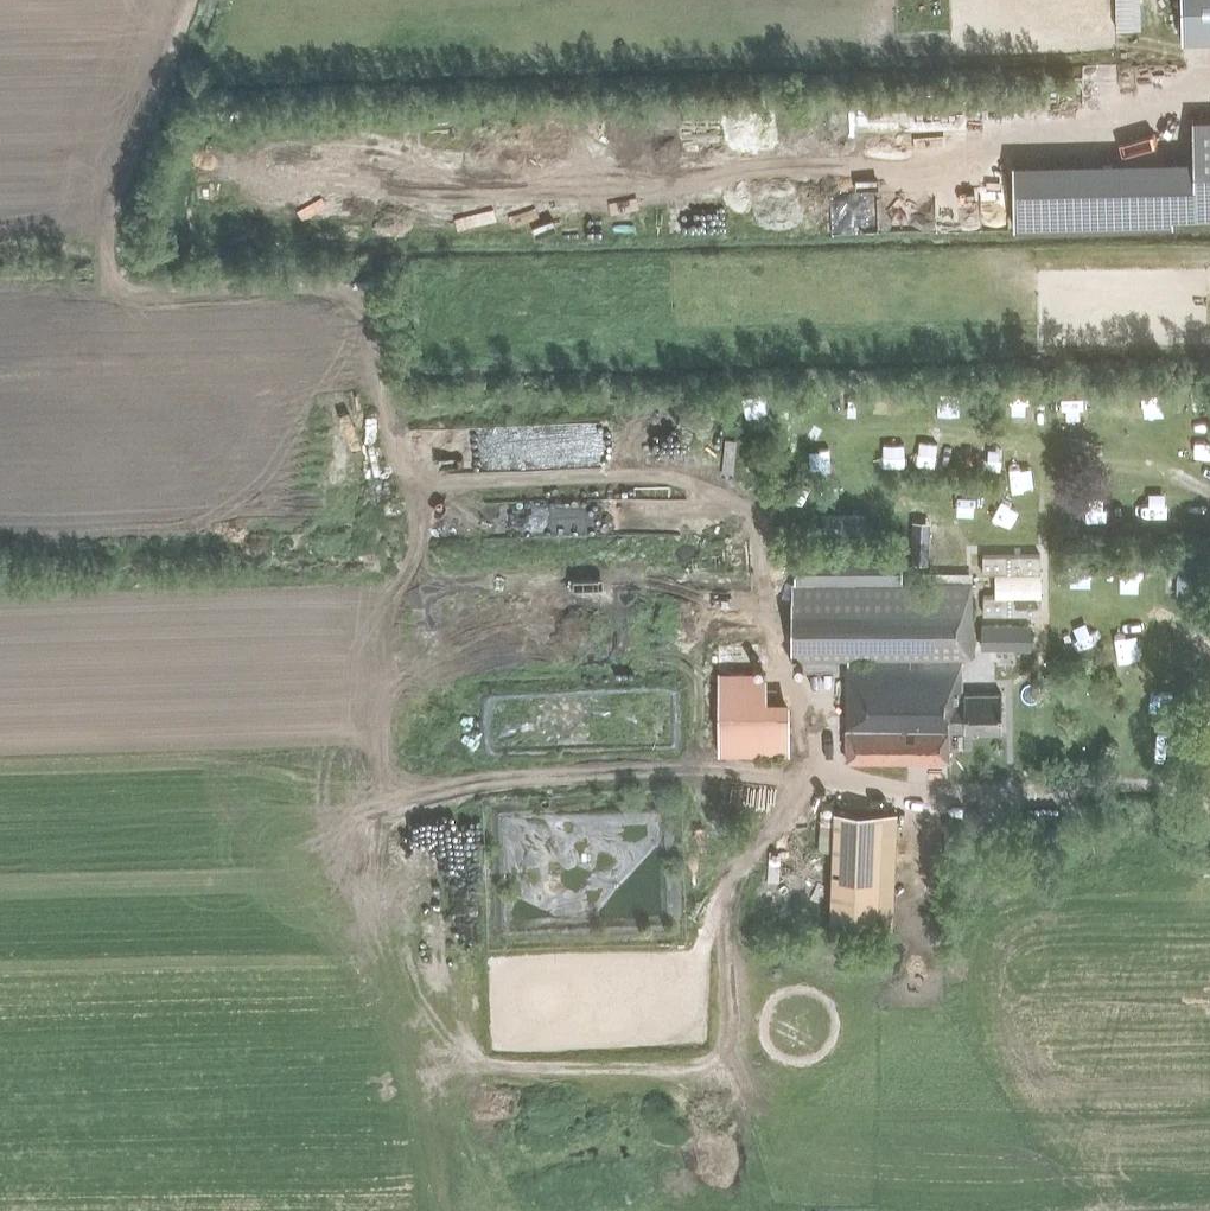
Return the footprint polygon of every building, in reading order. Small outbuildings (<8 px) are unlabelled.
[(1181,40),(1209,39),(1209,0),(1180,0),(1181,40)] [(1196,219),(1209,218),(1209,121),(1192,122),(1196,219)] [(912,535),(911,563),(927,564),(929,536),(912,535)] [(862,661),(940,663),(971,664),(973,590),(903,588),(904,552),(796,549),(795,585),(793,585),(790,661),(862,663),(862,661)] [(1039,555),(982,556),(982,573),(1039,573),(1039,555)] [(983,596),(983,614),(1040,614),(1040,596),(983,596)] [(981,649),(1031,649),(1031,624),(981,624),(981,649)] [(960,666),(845,665),(844,762),(951,763),(951,729),(995,730),(996,693),(960,692),(960,666)] [(766,701),(766,670),(719,670),(719,754),(790,754),(790,710),(772,710),(772,701),(766,701)] [(834,811),(829,930),(891,932),(896,814),(834,811)]
